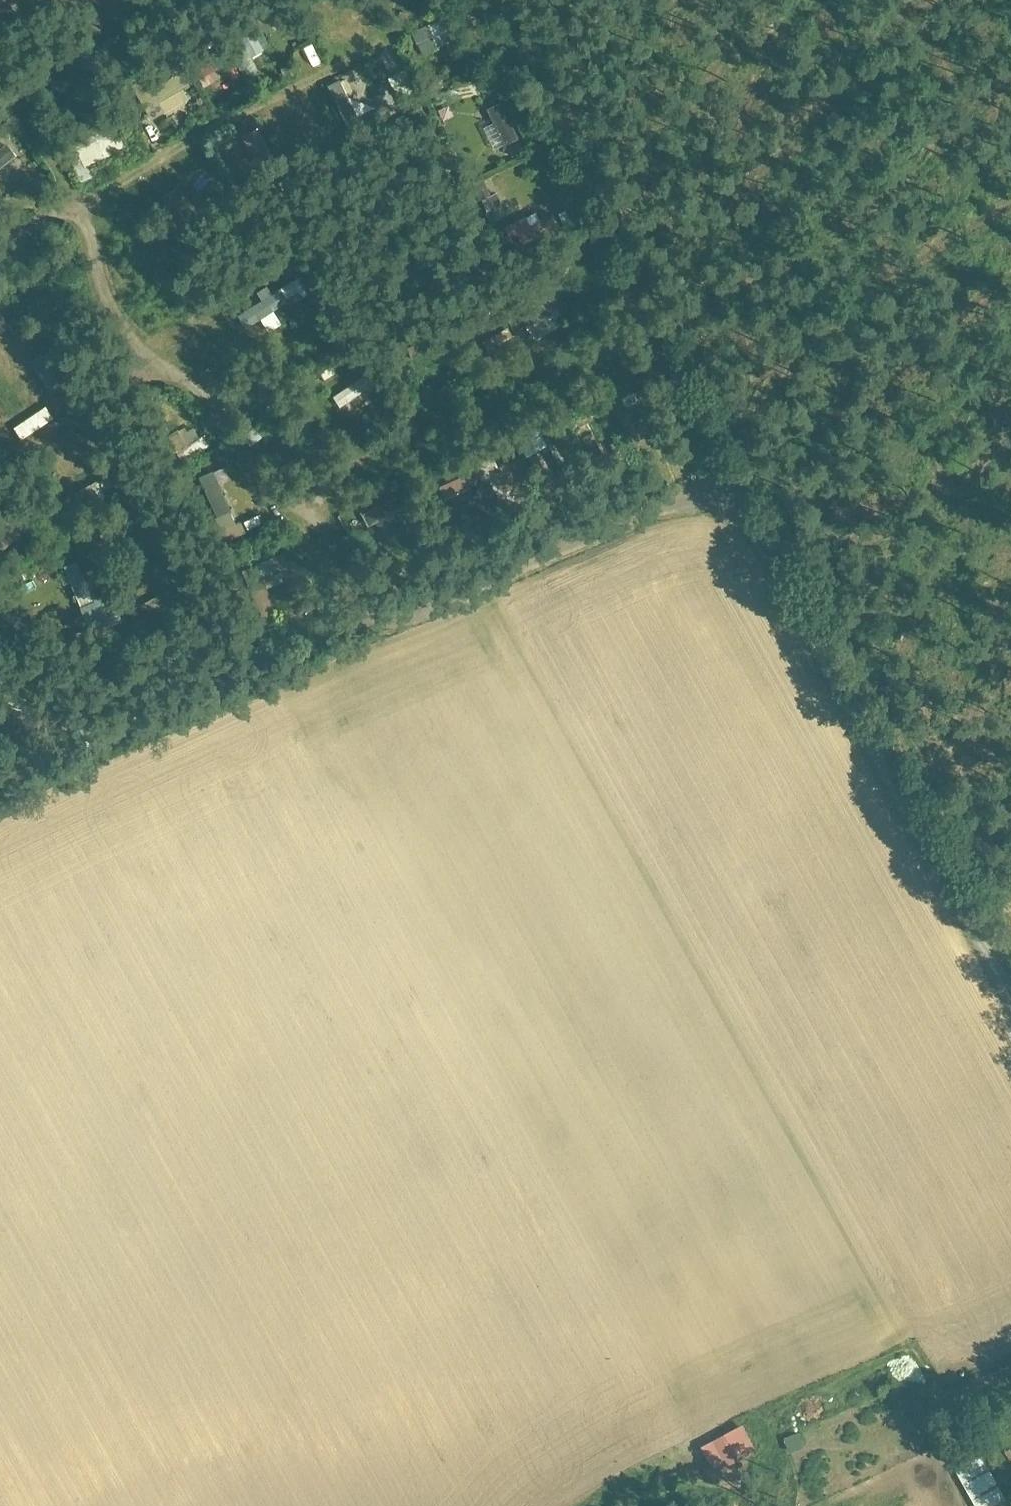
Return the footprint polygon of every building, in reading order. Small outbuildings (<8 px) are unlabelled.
[(958,1470),(977,1505),(1010,1505),(1010,1495),(988,1453),(958,1470)]
